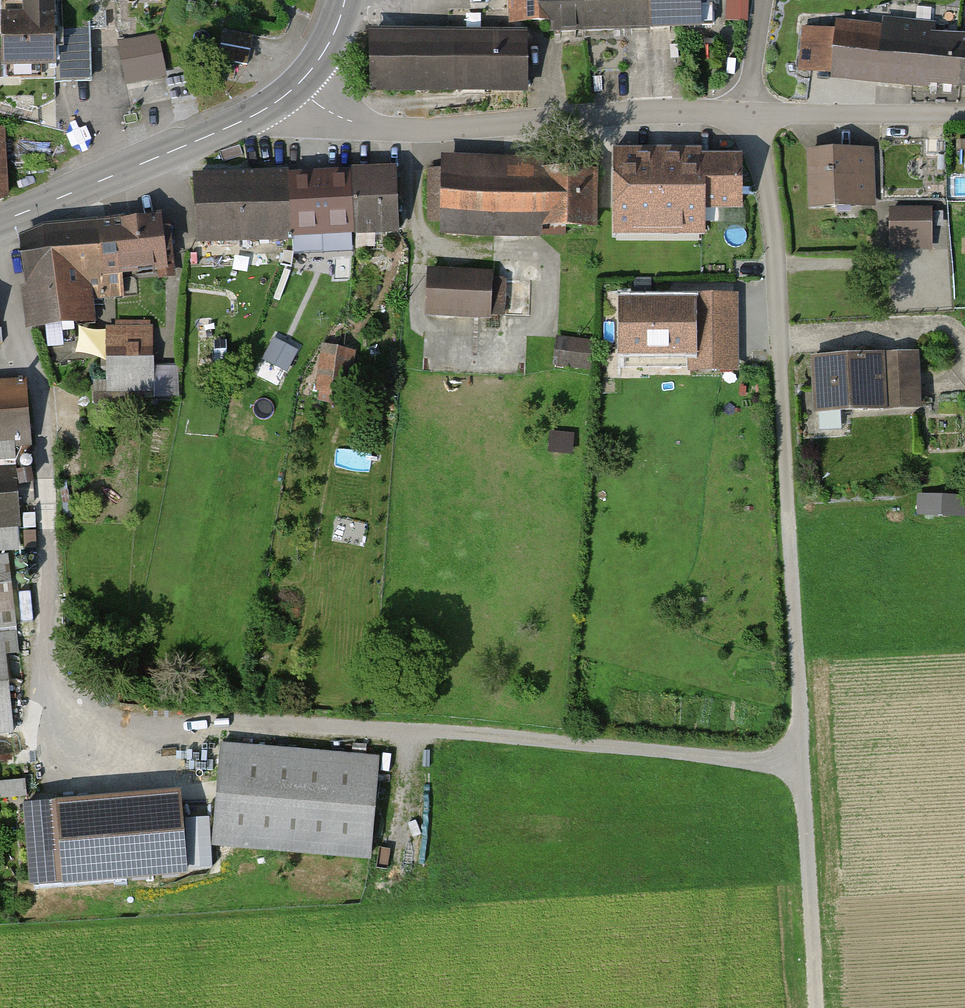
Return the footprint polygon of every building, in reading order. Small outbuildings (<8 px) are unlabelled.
[(52,0),(0,1),(0,48),(1,72),(54,70),(52,0)] [(525,33),(553,32),(552,0),(524,0),(525,33)] [(651,39),(650,0),(552,0),(553,42),(651,39)] [(651,39),(709,37),(708,0),(650,0),(651,39)] [(733,25),(747,25),(748,0),(733,0),(733,25)] [(61,79),(93,79),(93,27),(66,27),(66,47),(61,47),(61,79)] [(157,31),(118,39),(126,76),(165,68),(157,31)] [(253,37),(224,31),(218,62),(246,68),(253,37)] [(828,83),(964,95),(964,42),(832,31),(828,83)] [(528,37),(367,36),(367,101),(528,102),(528,37)] [(704,146),(614,147),(615,248),(705,247),(704,146)] [(873,152),(808,156),(811,215),(877,211),(873,152)] [(599,164),(442,163),(441,242),(598,243),(599,164)] [(745,218),(743,163),(709,163),(710,219),(745,218)] [(398,173),(191,180),(193,252),(400,244),(398,173)] [(932,212),(889,212),(889,255),(932,254),(932,212)] [(166,276),(159,219),(42,234),(14,245),(24,335),(95,328),(92,286),(166,276)] [(493,277),(427,273),(424,322),(491,325),(493,277)] [(741,285),(624,283),(623,353),(740,355),(741,285)] [(153,394),(151,329),(104,330),(106,395),(153,394)] [(595,367),(597,337),(558,335),(557,365),(595,367)] [(265,360),(291,370),(300,346),(274,336),(265,360)] [(355,351),(321,347),(314,402),(347,406),(355,351)] [(917,356),(814,362),(818,419),(921,413),(917,356)] [(0,387),(0,450),(31,447),(26,385),(0,387)] [(0,474),(0,537),(21,535),(17,473),(0,474)] [(920,492),(919,514),(964,514),(964,492),(920,492)] [(16,632),(9,560),(0,561),(0,633),(16,632)] [(0,637),(0,740),(15,738),(3,636),(0,637)] [(380,763),(219,749),(210,857),(371,870),(380,763)] [(29,779),(0,780),(0,797),(30,796),(29,779)] [(192,890),(185,801),(27,814),(34,903),(192,890)]
